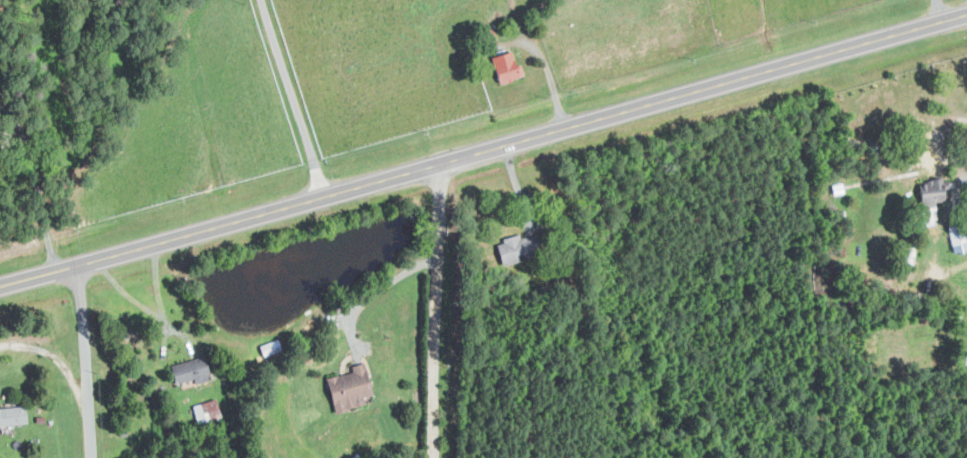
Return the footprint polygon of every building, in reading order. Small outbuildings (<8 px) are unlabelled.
[(493,57),(502,83),(524,75),(516,50),(493,57)] [(934,201),(936,218),(921,220),(920,203),(918,184),(928,183),(927,178),(942,176),(943,183),(947,182),(948,190),(943,190),(944,200),(934,201)] [(832,194),(830,184),(841,182),(843,192),(832,194)] [(962,218),(966,237),(966,249),(953,253),(945,223),(962,218)] [(501,265),(495,245),(503,242),(501,238),(518,233),(519,238),(526,236),(526,237),(534,235),(540,254),(501,265)] [(959,357),(966,354),(966,377),(959,357)] [(195,383),(193,378),(175,383),(170,365),(203,356),(210,379),(195,383)] [(363,363),(350,366),(352,372),(337,376),(336,374),(325,377),(334,413),(346,410),(345,407),(354,405),(354,406),(364,404),(363,396),(371,394),(363,363)] [(194,404),(197,423),(221,418),(218,399),(194,404)] [(27,422),(0,425),(0,408),(25,405),(27,422)] [(35,423),(35,416),(45,415),(45,422),(35,423)]
